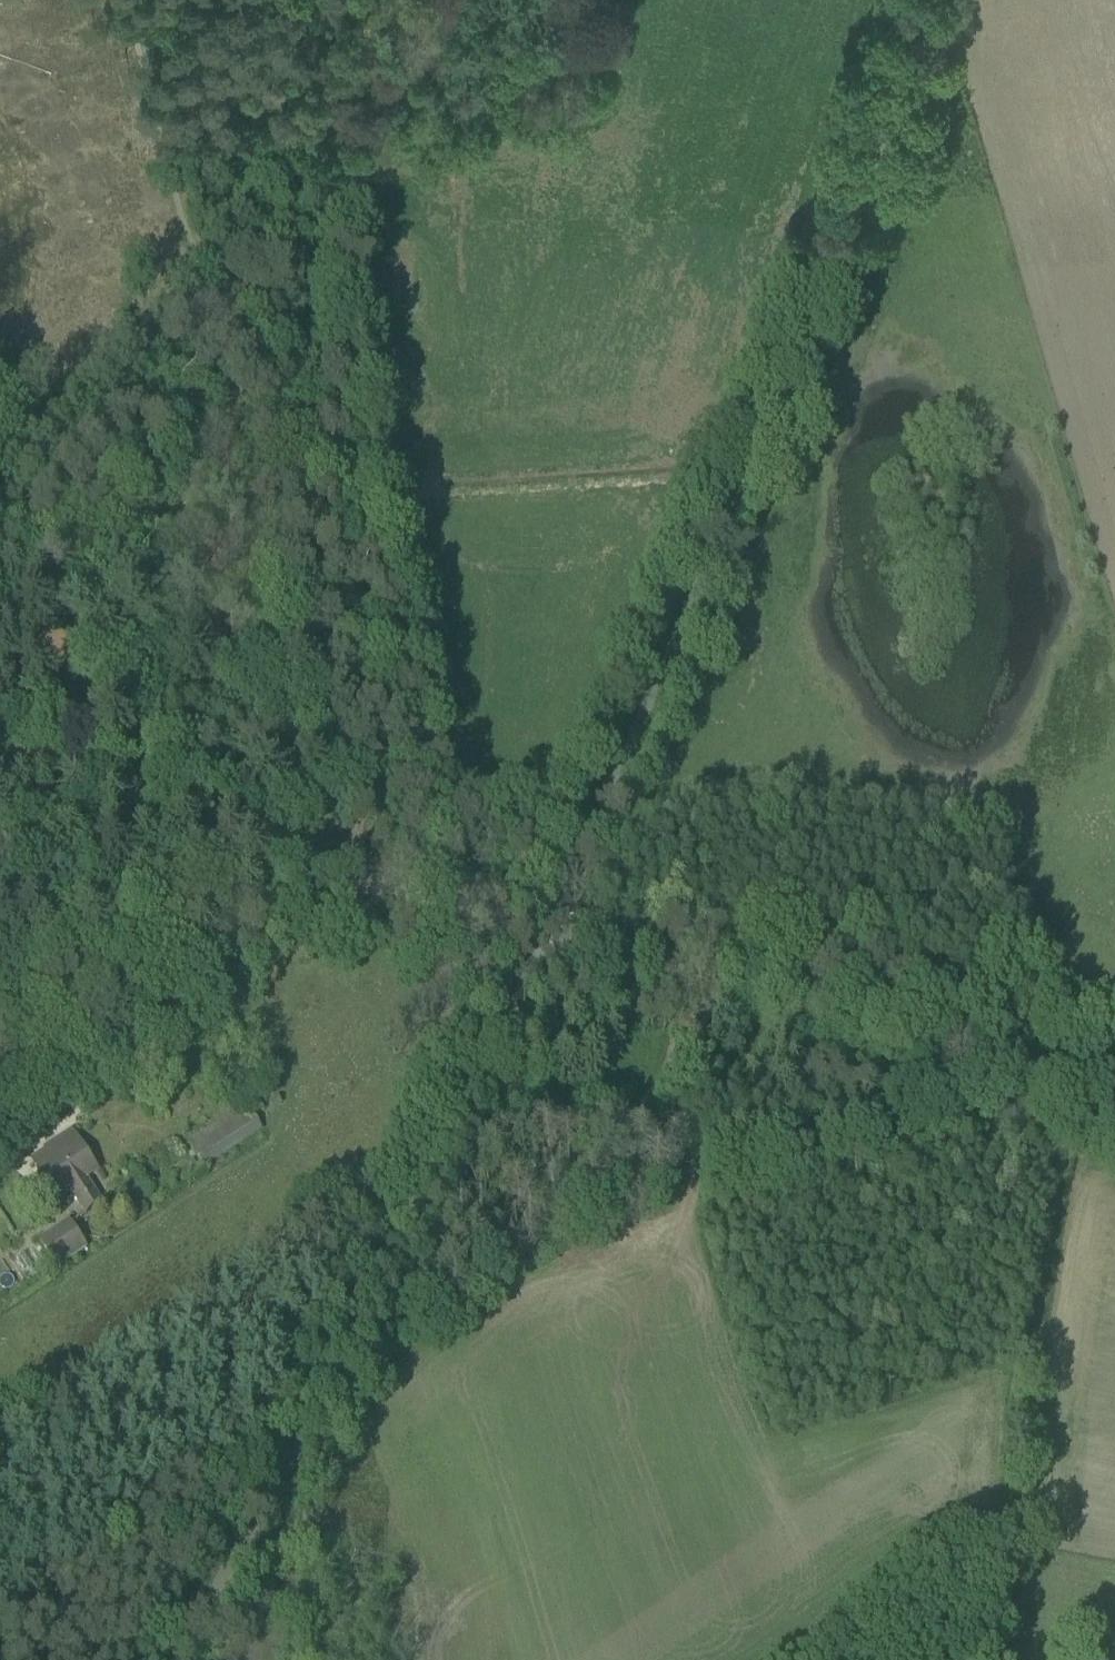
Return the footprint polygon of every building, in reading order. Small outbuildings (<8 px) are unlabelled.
[(249,1121),(265,1110),(257,1099),(196,1141),(211,1164),(257,1133),(249,1121)] [(85,1178),(98,1170),(71,1129),(43,1147),(45,1150),(30,1159),(55,1198),(70,1189),(86,1213),(101,1203),(85,1178)] [(69,1220),(39,1241),(58,1269),(88,1248),(69,1220)]
